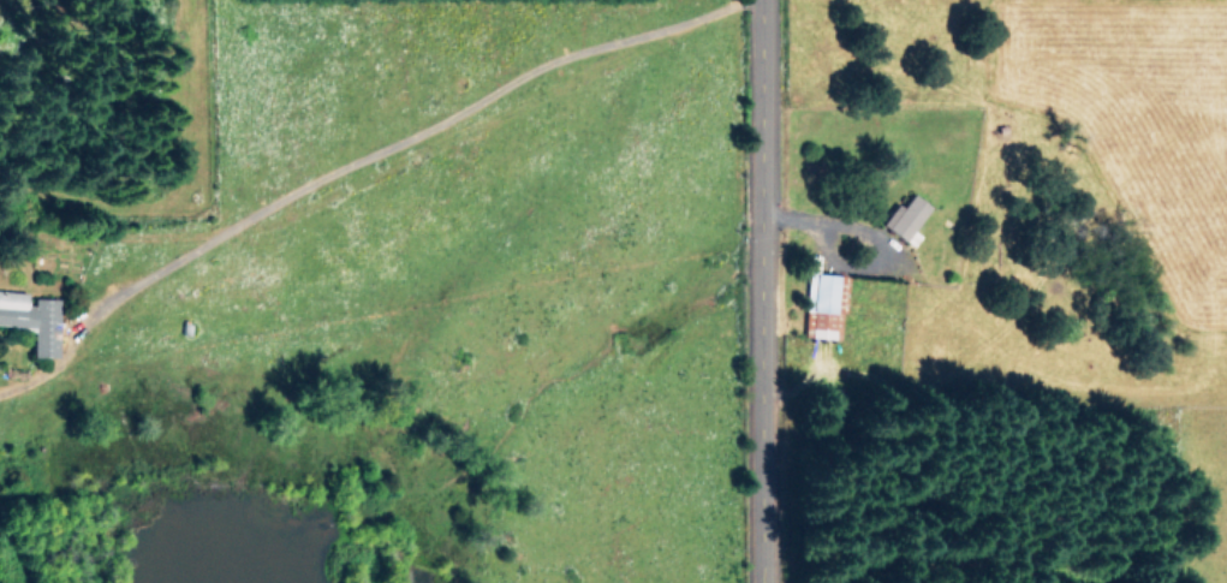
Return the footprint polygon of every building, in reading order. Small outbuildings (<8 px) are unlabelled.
[(911,230),(926,203),(907,192),(902,200),(895,196),(878,225),(911,244),(916,234),(911,230)] [(805,336),(832,337),(834,272),(808,271),(805,336)] [(55,298),(30,296),(30,306),(22,305),(22,295),(0,294),(0,324),(30,325),(28,355),(52,356),(55,298)]
